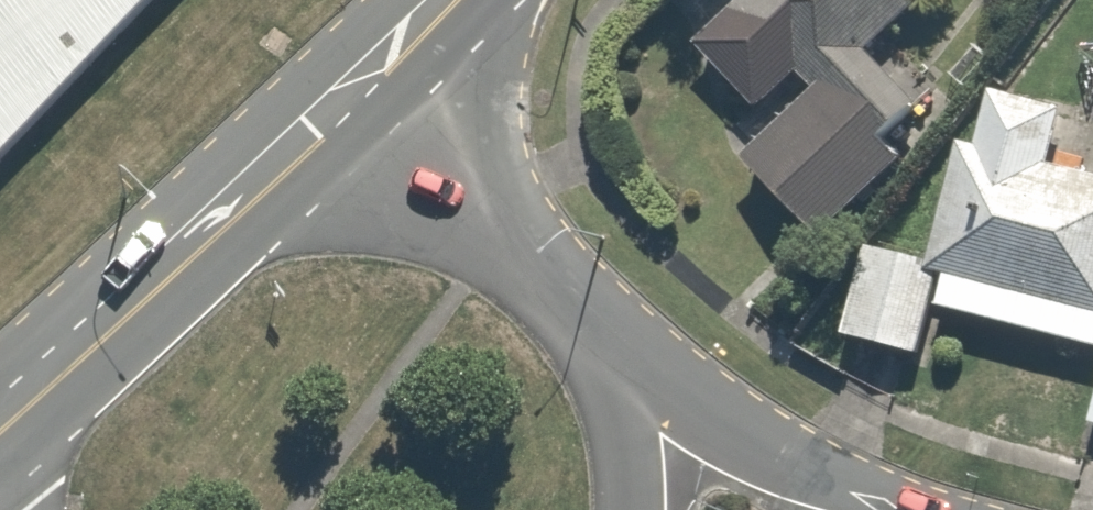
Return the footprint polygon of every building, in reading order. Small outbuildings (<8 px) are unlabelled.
[(92,0),(0,0),(0,96),(92,0)] [(807,94),(733,165),(794,228),(928,100),(869,39),(912,0),(741,0),(689,47),(747,112),(789,75),(807,94)] [(870,238),(843,338),(919,358),(931,313),(1092,352),(1092,178),(1050,167),(1064,110),(989,91),(976,147),(960,143),(933,255),(870,238)] [(1078,423),(1092,427),(1092,365),(1078,423)]
